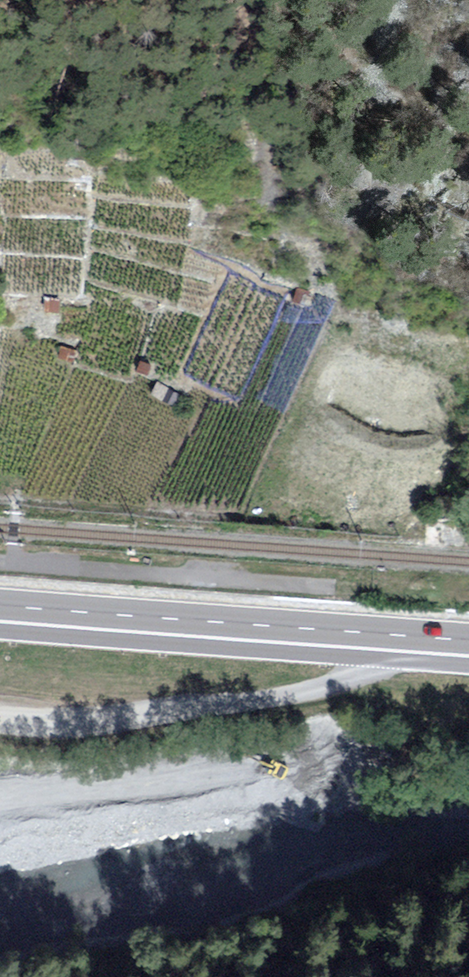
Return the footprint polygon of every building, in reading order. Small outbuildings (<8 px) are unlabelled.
[(304,308),(308,293),(297,289),(292,304),(304,308)] [(44,314),(58,315),(59,301),(45,300),(44,314)] [(60,346),(57,360),(66,362),(69,349),(60,346)] [(147,378),(151,366),(139,362),(135,374),(147,378)] [(179,395),(157,382),(149,395),(171,408),(179,395)]
